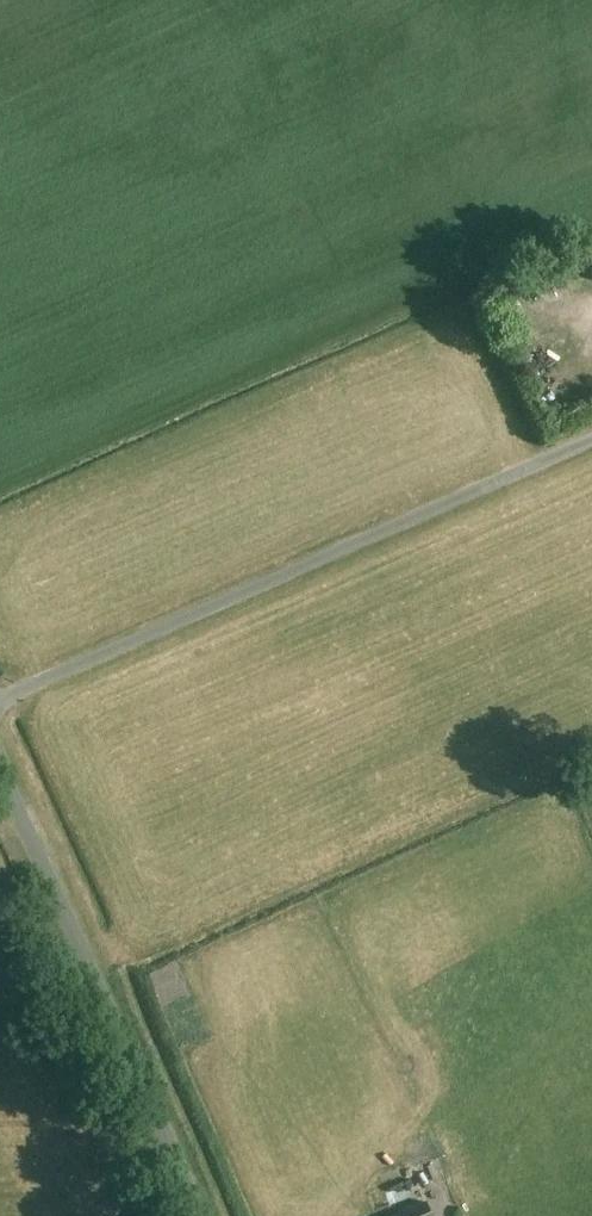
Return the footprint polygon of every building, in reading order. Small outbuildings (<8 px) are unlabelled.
[(583,245),(591,265),(591,241),(583,245)] [(577,337),(591,333),(591,320),(574,325),(577,337)] [(401,1153),(405,1166),(421,1162),(427,1184),(438,1181),(429,1146),(401,1153)] [(427,1204),(397,1215),(432,1215),(427,1204)]
